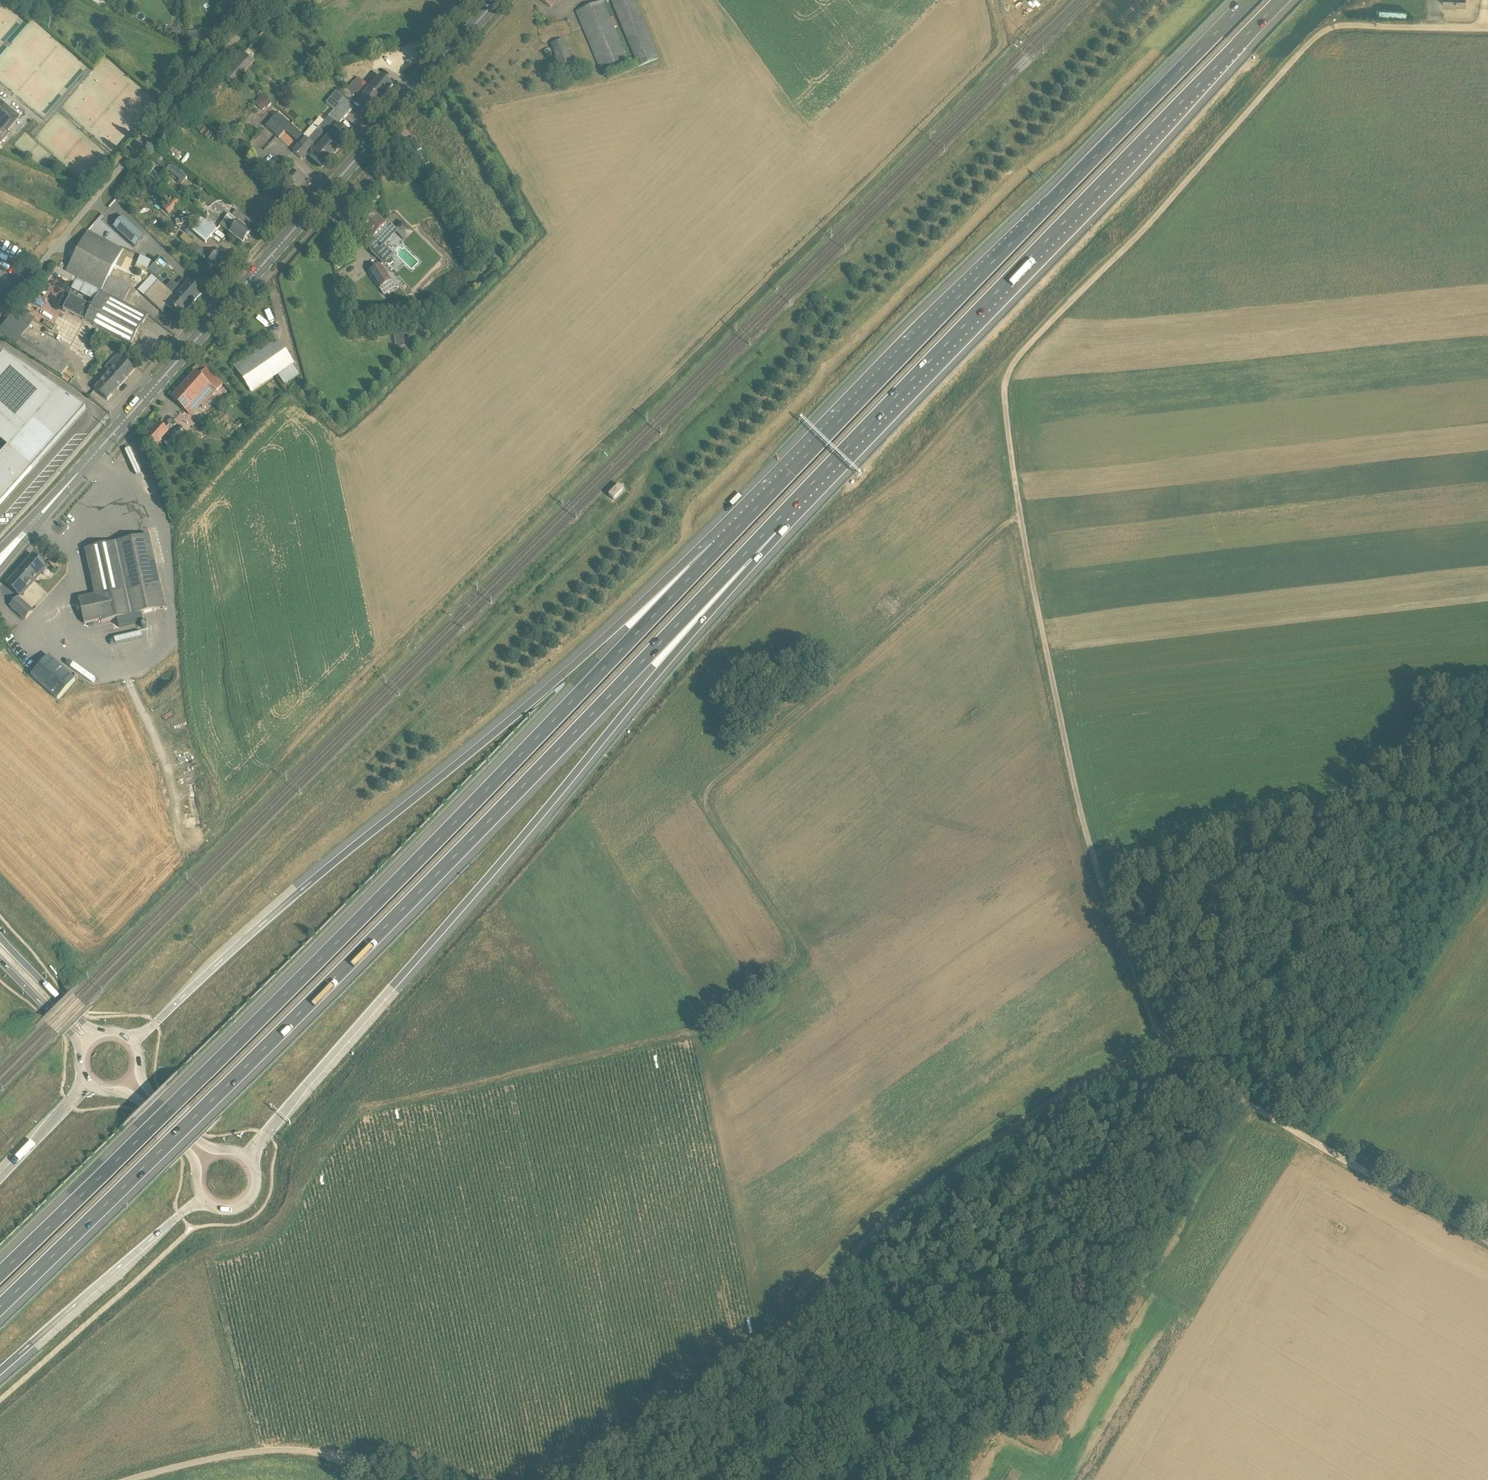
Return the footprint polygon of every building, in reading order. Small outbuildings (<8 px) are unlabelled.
[(577,9),(601,72),(629,61),(616,26),(615,27),(605,0),(601,0),(577,9)] [(635,0),(613,0),(636,66),(656,59),(635,0)] [(189,47),(209,46),(208,32),(189,33),(189,47)] [(562,38),(550,43),(559,66),(572,60),(562,38)] [(254,61),(245,53),(233,67),(242,75),(254,61)] [(235,83),(242,75),(233,67),(226,75),(235,83)] [(369,91),(381,101),(393,87),(381,76),(371,88),(359,78),(348,89),(352,97),(355,93),(359,88),(366,94),(369,91)] [(346,86),(339,94),(348,103),(352,98),(352,97),(348,89),(346,86)] [(355,93),(361,99),(361,100),(373,110),(381,101),(369,91),(366,94),(359,88),(355,93)] [(348,103),(339,94),(338,93),(332,99),(339,105),(309,139),(329,159),(351,135),(339,125),(354,108),(348,103)] [(268,108),(272,103),(262,95),(255,103),(263,110),(266,106),(268,108)] [(8,132),(4,129),(10,121),(10,116),(0,107),(0,145),(9,134),(8,132)] [(329,159),(309,139),(308,140),(277,113),(265,126),(279,139),(285,131),(300,145),(294,152),(301,159),(306,153),(323,167),(329,159)] [(189,177),(173,163),(165,173),(167,174),(169,172),(180,181),(178,183),(182,186),(189,177)] [(157,181),(161,176),(151,169),(148,174),(157,181)] [(166,211),(169,215),(180,205),(176,201),(166,211)] [(252,232),(246,228),(251,222),(237,210),(232,217),(229,214),(220,225),(243,243),(246,239),(248,238),(249,237),(250,236),(251,235),(251,233),(252,232)] [(386,226),(374,215),(373,214),(370,214),(368,216),(369,219),(370,220),(362,228),(375,241),(373,243),(371,245),(371,247),(371,250),(372,252),(373,254),(385,265),(387,264),(388,265),(390,265),(393,262),(393,260),(392,259),(393,257),(381,245),(396,230),(395,229),(391,225),(388,228),(387,227),(387,226),(386,226)] [(145,237),(123,217),(113,227),(135,247),(145,237)] [(206,243),(217,230),(201,217),(191,230),(206,243)] [(395,229),(396,230),(398,228),(403,232),(409,237),(413,233),(402,221),(395,229)] [(130,289),(108,278),(123,250),(88,231),(66,272),(101,290),(123,302),(130,289)] [(209,255),(194,242),(185,233),(181,238),(220,275),(231,263),(219,252),(214,257),(211,254),(209,255)] [(154,264),(147,271),(153,277),(160,269),(154,264)] [(386,285),(392,281),(381,265),(369,273),(384,295),(396,287),(390,291),(386,285)] [(166,288),(189,309),(202,294),(190,283),(183,290),(173,281),(166,288)] [(163,313),(175,324),(181,317),(189,309),(166,288),(161,284),(157,289),(167,299),(169,297),(173,301),(163,313)] [(101,290),(92,306),(71,295),(63,309),(131,345),(148,315),(123,302),(101,290)] [(12,316),(0,329),(0,336),(62,375),(71,364),(25,334),(30,328),(12,316)] [(395,347),(404,345),(402,334),(393,335),(395,347)] [(253,393),(293,365),(278,343),(238,370),(253,393)] [(59,391),(54,397),(5,354),(0,360),(0,417),(20,435),(0,458),(0,503),(31,468),(32,469),(86,409),(59,391)] [(106,369),(110,373),(95,390),(107,400),(135,369),(119,355),(106,369)] [(196,373),(195,373),(172,399),(192,416),(201,406),(203,407),(223,384),(206,369),(200,376),(196,373)] [(156,445),(168,431),(159,423),(147,436),(156,445)] [(176,443),(187,435),(183,429),(165,443),(168,447),(175,442),(176,443)] [(619,485),(609,495),(614,500),(624,490),(619,485)] [(85,549),(85,550),(90,549),(99,587),(94,588),(95,595),(79,599),(85,624),(101,621),(102,623),(166,609),(150,535),(85,549)] [(46,567),(33,555),(7,585),(20,596),(46,567)] [(32,611),(17,598),(11,605),(25,619),(32,611)] [(58,699),(76,680),(49,656),(31,675),(58,699)]
